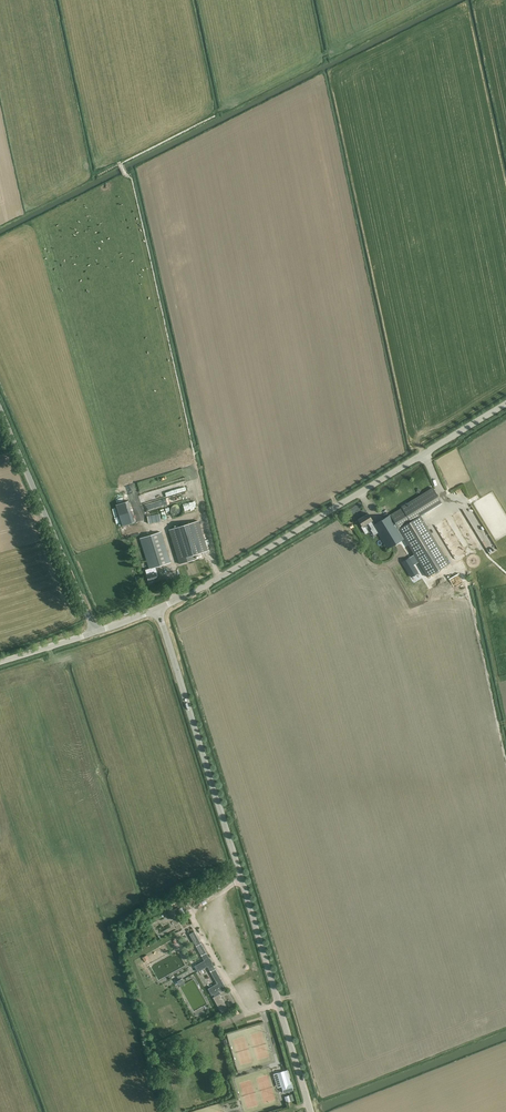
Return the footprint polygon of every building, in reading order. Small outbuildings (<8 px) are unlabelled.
[(187,482),(139,495),(142,505),(143,504),(145,510),(163,505),(161,498),(189,490),(187,482)] [(368,513),(358,520),(361,524),(362,526),(363,527),(364,528),(365,527),(366,526),(366,525),(368,524),(372,529),(371,530),(374,535),(378,533),(388,549),(396,544),(398,543),(403,539),(404,539),(413,554),(427,577),(429,576),(450,564),(424,521),(420,516),(442,503),(433,488),(401,507),(402,508),(374,524),(372,521),(368,513)] [(117,504),(123,526),(135,522),(129,501),(117,504)] [(186,513),(193,511),(191,502),(183,504),(186,513)] [(182,514),(182,513),(182,511),(181,509),(181,508),(180,507),(179,506),(178,506),(176,505),(175,505),(173,505),(172,505),(170,506),(169,507),(168,508),(167,509),(167,511),(167,512),(167,514),(167,515),(168,517),(169,518),(170,519),(171,520),(173,520),(174,520),(176,520),(177,520),(179,519),(180,518),(181,517),(182,516),(182,514)] [(148,515),(149,523),(162,521),(161,514),(148,515)] [(169,530),(180,564),(196,559),(194,555),(207,551),(198,521),(169,530)] [(139,539),(149,569),(145,570),(147,575),(147,577),(149,582),(158,579),(157,576),(158,576),(157,572),(155,567),(170,562),(161,532),(139,539)] [(209,958),(194,932),(189,934),(201,955),(205,960),(208,959),(209,958)] [(194,966),(198,972),(204,968),(205,965),(204,963),(201,962),(194,966)] [(217,984),(208,988),(212,995),(214,994),(215,996),(213,997),(221,1013),(223,1012),(228,1009),(218,992),(226,988),(212,964),(211,964),(208,966),(211,972),(217,984)] [(278,1073),(284,1093),(293,1090),(287,1070),(278,1073)]
